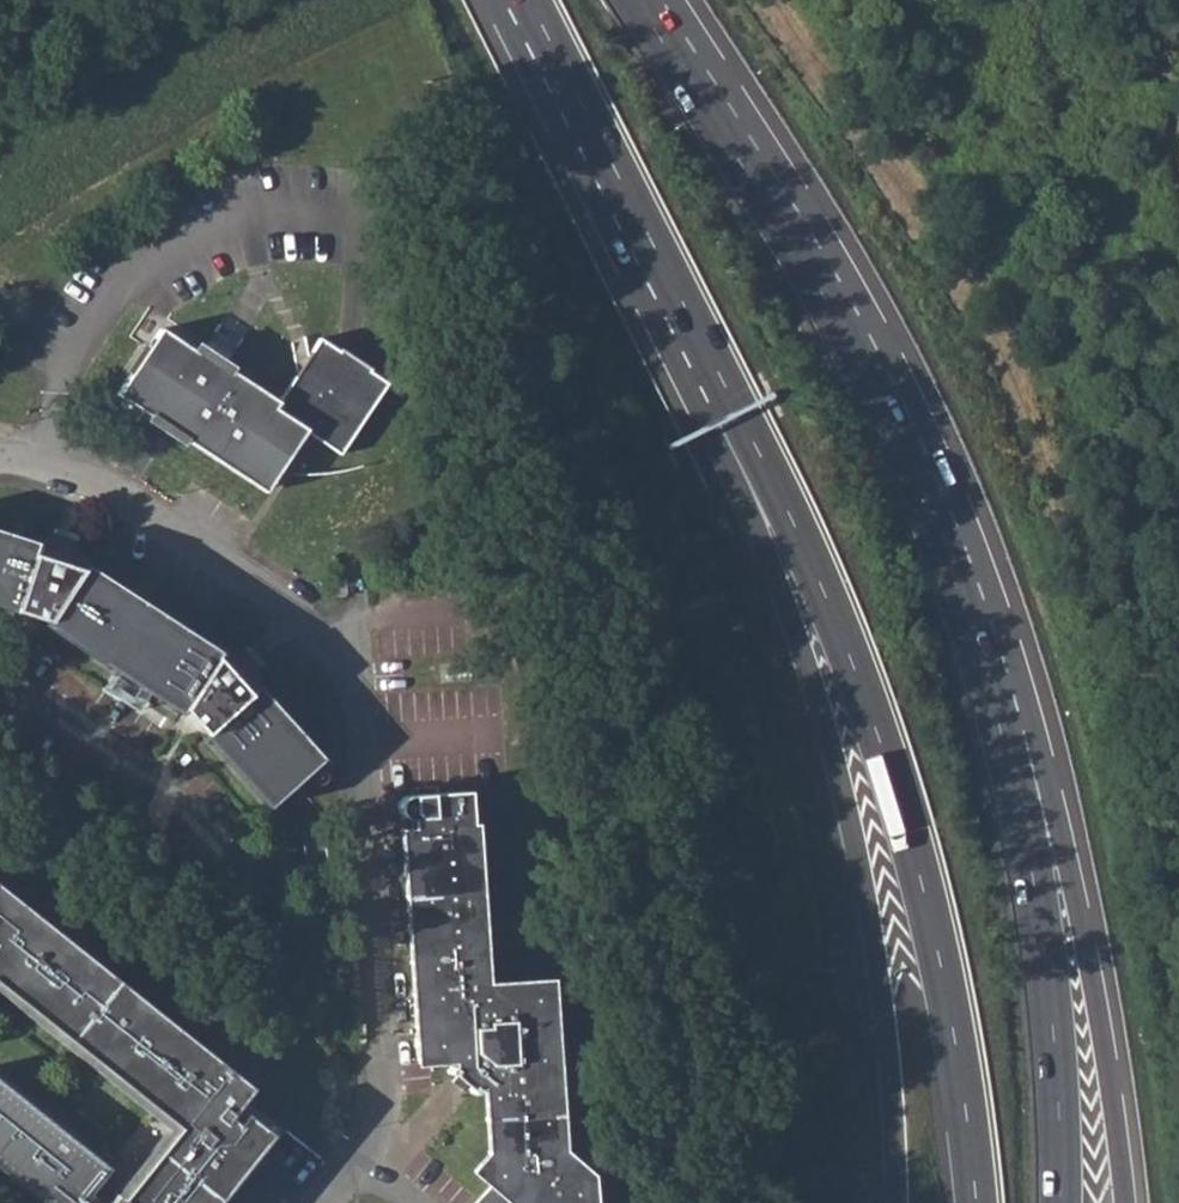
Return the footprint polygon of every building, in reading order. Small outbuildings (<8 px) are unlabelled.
[(201,373),(161,347),(117,412),(265,511),(305,450),(340,474),(387,402),(320,358),(278,420),(223,383),(218,391),(198,377),(201,373)] [(68,578),(18,561),(2,621),(33,628),(34,634),(171,722),(260,816),(313,767),(245,694),(237,705),(203,665),(207,660),(72,573),(68,578)] [(579,1173),(554,1155),(544,982),(480,984),(467,790),(398,795),(388,801),(385,812),(391,830),(410,838),(412,852),(396,852),(411,1087),(441,1086),(442,1097),(462,1107),(486,1103),(492,1194),(481,1202),(582,1202),(579,1173)] [(244,1093),(0,890),(0,992),(170,1133),(111,1202),(210,1202),(237,1171),(243,1177),(277,1136),(237,1102),(244,1093)] [(170,1133),(0,992),(0,1000),(159,1133),(101,1202),(111,1202),(170,1133)] [(31,1202),(90,1202),(81,1195),(103,1170),(0,1084),(0,1177),(31,1202)]
